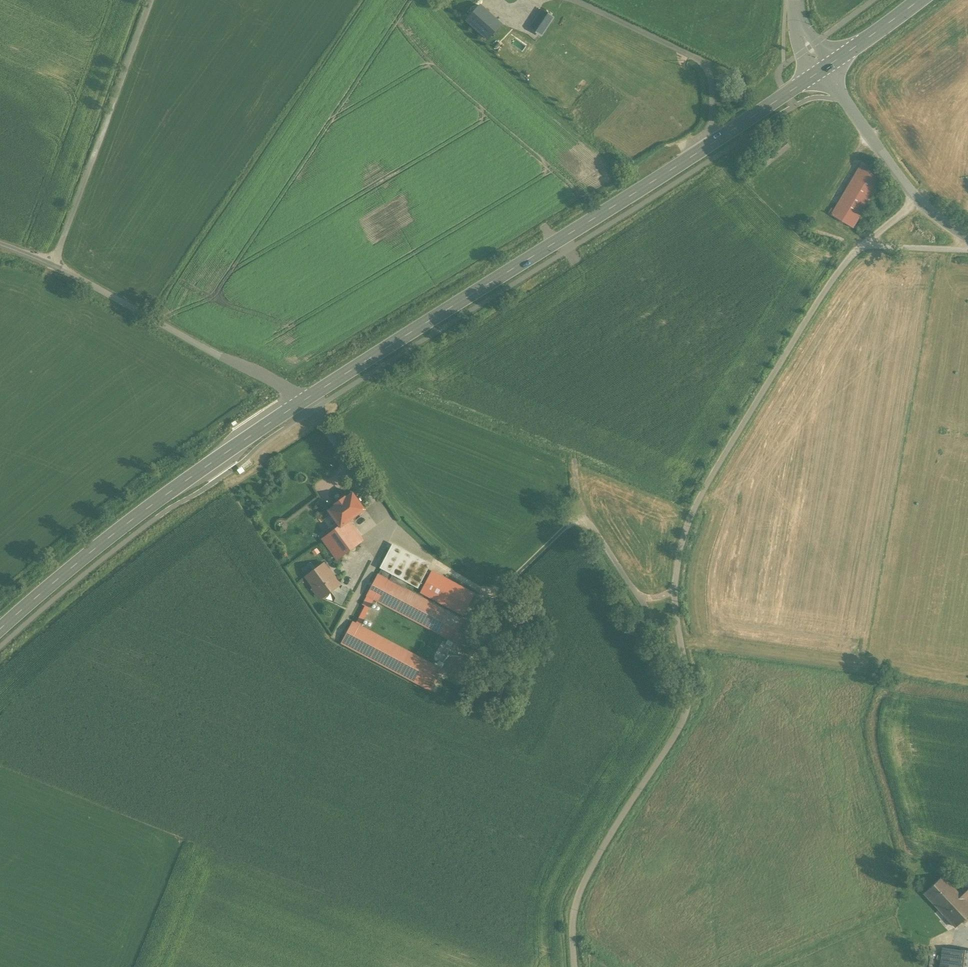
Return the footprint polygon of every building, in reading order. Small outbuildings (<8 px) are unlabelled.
[(491,40),(507,24),(485,2),(469,18),(491,40)] [(543,7),(531,28),(546,36),(557,15),(543,7)] [(862,162),(831,214),(852,227),(883,175),(862,162)] [(340,525),(323,539),(337,558),(352,547),(350,544),(359,537),(347,521),(364,509),(352,492),(346,497),(345,496),(334,504),(335,505),(329,510),(340,525)] [(428,569),(391,549),(367,595),(370,597),(373,598),(455,642),(467,621),(388,579),(391,573),(393,574),(390,579),(404,586),(407,582),(418,588),(428,569)] [(328,570),(323,564),(306,576),(314,586),(313,589),(317,594),(320,595),(322,597),(330,591),(338,585),(339,585),(334,578),(334,577),(329,570),(328,570)] [(473,593),(432,571),(421,592),(462,614),(473,593)] [(340,588),(338,585),(330,591),(335,598),(334,601),(341,605),(350,589),(342,585),(340,588)] [(370,597),(356,624),(353,622),(342,643),(430,690),(441,669),(359,625),(373,598),(370,597)] [(487,646),(480,644),(474,659),(482,661),(487,646)] [(462,653),(452,673),(465,680),(475,660),(462,653)] [(500,660),(490,658),(486,678),(496,680),(500,660)] [(503,687),(495,684),(491,699),(498,702),(503,687)] [(958,934),(967,924),(967,911),(963,905),(967,901),(967,882),(953,896),(938,880),(921,896),(958,934)] [(940,966),(967,966),(967,950),(943,947),(940,966)]
